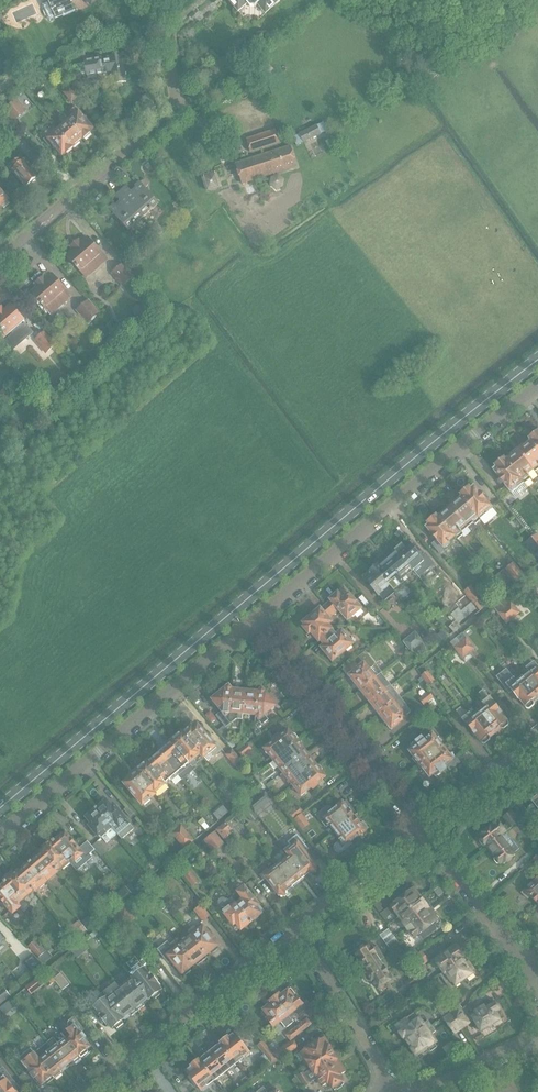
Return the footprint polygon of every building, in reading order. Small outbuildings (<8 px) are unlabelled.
[(49,2),(57,19),(75,12),(71,2),(74,0),(53,0),(49,2)] [(232,1),(230,2),(235,7),(237,6),(239,8),(246,2),(250,7),(256,7),(260,3),(266,10),(276,1),(275,0),(232,0),(232,1)] [(86,57),(85,50),(67,53),(69,61),(86,57)] [(127,82),(122,54),(108,56),(108,59),(102,60),(102,58),(85,61),(87,76),(112,71),(114,85),(127,82)] [(1,91),(2,93),(10,86),(4,78),(0,81),(0,91),(1,91)] [(64,93),(72,102),(78,96),(71,87),(64,93)] [(15,100),(3,111),(12,122),(19,116),(14,111),(20,106),(15,100)] [(90,131),(93,128),(75,108),(72,111),(75,115),(69,120),(65,116),(83,137),(86,134),(87,135),(91,132),(90,131)] [(72,146),(83,137),(65,116),(61,120),(64,124),(58,129),(72,146)] [(304,142),(319,135),(321,134),(317,126),(300,134),(300,135),(294,137),(298,145),(299,145),(301,148),(305,146),(304,142)] [(68,149),(72,146),(58,129),(51,135),(48,131),(44,135),(47,139),(45,140),(50,146),(52,144),(61,155),(65,151),(66,153),(69,150),(68,149)] [(230,145),(230,147),(234,158),(280,143),(276,130),(230,145)] [(33,150),(22,138),(16,143),(27,155),(33,150)] [(242,184),(297,166),(291,146),(236,164),(242,184)] [(35,180),(40,176),(26,160),(22,163),(18,159),(14,163),(16,166),(12,170),(27,187),(31,183),(32,184),(36,181),(35,180)] [(284,180),(279,175),(272,177),(270,185),(275,190),(283,188),(284,180)] [(159,204),(146,188),(148,186),(148,184),(148,183),(148,182),(147,181),(144,180),(141,182),(140,182),(135,186),(136,188),(132,192),(127,186),(121,191),(144,217),(159,204)] [(9,200),(0,189),(0,208),(9,200)] [(129,230),(144,217),(121,191),(115,196),(120,202),(116,205),(115,204),(110,208),(129,230)] [(73,262),(87,278),(107,260),(88,238),(81,244),(78,240),(71,246),(74,250),(67,256),(68,256),(68,258),(71,262),(73,262)] [(124,286),(134,277),(123,264),(113,273),(124,286)] [(37,299),(51,315),(72,297),(52,274),(45,280),(43,277),(36,283),(38,286),(32,292),(32,293),(32,295),(35,299),(37,299)] [(88,323),(99,314),(88,301),(77,310),(88,323)] [(9,345),(30,327),(11,305),(4,311),(1,307),(0,308),(0,334),(9,345)] [(46,353),(57,343),(46,331),(36,340),(46,353)] [(531,442),(519,451),(536,472),(537,471),(537,451),(531,442)] [(529,477),(536,472),(519,451),(507,460),(523,481),(525,483),(530,479),(529,477)] [(523,481),(507,460),(506,461),(504,459),(495,465),(497,468),(494,470),(512,493),(518,488),(516,487),(523,481)] [(462,498),(479,518),(486,512),(487,514),(493,509),(474,487),(471,489),(469,487),(461,495),(463,497),(462,498)] [(481,520),(479,518),(462,498),(450,507),(468,528),(474,523),(475,525),(481,520)] [(471,532),(468,528),(450,507),(439,517),(456,538),(458,540),(463,535),(465,538),(471,532)] [(456,538),(439,517),(438,518),(436,516),(428,523),(430,525),(427,527),(446,549),(451,545),(449,543),(456,538)] [(532,538),(526,543),(536,555),(537,558),(537,545),(532,538)] [(426,554),(421,558),(408,543),(403,547),(402,545),(396,550),(412,570),(419,564),(425,571),(434,564),(426,554)] [(402,579),(412,570),(396,550),(396,551),(386,560),(402,579)] [(381,563),(375,568),(391,588),(395,593),(406,584),(386,560),(382,563),(381,563)] [(525,575),(515,564),(505,571),(515,583),(525,575)] [(395,593),(391,588),(375,568),(368,574),(370,575),(365,578),(384,602),(395,593)] [(494,578),(503,588),(512,580),(503,570),(494,578)] [(486,603),(481,598),(471,586),(464,592),(472,601),(474,604),(478,608),(479,609),(486,603)] [(334,614),(340,610),(348,620),(361,608),(344,588),(339,593),(331,599),(331,600),(326,605),(334,614)] [(520,614),(510,601),(507,597),(500,603),(503,607),(503,606),(513,619),(520,614)] [(458,607),(450,614),(456,621),(458,624),(478,608),(474,604),(472,601),(461,610),(458,607)] [(513,619),(503,606),(503,607),(500,603),(494,608),(507,624),(513,619)] [(329,619),(334,614),(326,605),(321,609),(321,608),(304,623),(306,626),(304,627),(309,633),(311,632),(319,641),(321,640),(333,630),(329,625),(332,622),(329,619)] [(454,632),(459,628),(454,623),(449,627),(454,632)] [(333,630),(321,640),(325,645),(322,648),(327,653),(326,654),(333,661),(353,644),(342,630),(337,635),(333,630)] [(437,641),(444,635),(439,630),(432,636),(437,641)] [(403,642),(412,652),(411,652),(417,660),(430,650),(424,642),(423,642),(415,632),(403,642)] [(460,642),(469,654),(475,649),(463,633),(457,638),(460,641),(460,642)] [(469,654),(460,642),(454,647),(466,663),(472,658),(469,654)] [(359,691),(381,673),(365,653),(343,671),(359,691)] [(408,666),(413,662),(406,653),(401,657),(408,666)] [(522,676),(524,679),(537,696),(537,668),(527,655),(523,658),(526,662),(524,664),(527,669),(528,669),(529,671),(522,676)] [(496,677),(509,694),(513,691),(519,699),(520,699),(527,708),(530,709),(534,706),(534,703),(535,703),(537,701),(537,696),(524,679),(522,676),(516,681),(507,669),(496,677)] [(422,676),(429,686),(435,681),(428,671),(422,676)] [(369,703),(391,686),(381,673),(359,691),(369,703)] [(417,684),(423,680),(421,676),(414,681),(417,684)] [(231,713),(233,689),(230,685),(212,699),(224,713),(219,717),(226,725),(223,727),(223,726),(217,730),(222,737),(228,733),(229,725),(232,722),(230,720),(231,713)] [(379,715),(401,697),(391,686),(369,703),(379,715)] [(259,691),(255,728),(255,731),(269,719),(265,715),(276,705),(262,688),(259,691)] [(243,714),(246,691),(233,690),(233,689),(231,713),(243,714)] [(496,733),(501,728),(504,729),(509,725),(509,723),(501,714),(502,713),(483,690),(480,693),(483,697),(480,699),(487,708),(480,714),(496,733)] [(255,728),(259,691),(258,692),(246,691),(243,714),(256,715),(255,723),(255,728)] [(437,704),(433,699),(434,698),(429,692),(419,700),(423,706),(424,705),(429,711),(437,704)] [(392,728),(412,712),(401,697),(379,715),(386,723),(387,722),(392,728)] [(496,733),(480,714),(473,719),(470,715),(469,715),(465,711),(464,712),(461,708),(457,711),(475,734),(476,734),(482,743),(485,744),(490,740),(490,738),(490,737),(496,733)] [(184,733),(204,757),(210,751),(214,756),(223,749),(217,743),(214,745),(198,725),(194,729),(192,726),(184,733)] [(418,766),(442,747),(436,739),(439,736),(431,725),(421,733),(426,739),(424,741),(422,738),(412,746),(414,749),(411,752),(415,756),(412,758),(418,766)] [(274,760),(298,741),(289,729),(281,735),(280,733),(273,739),(274,741),(264,749),(274,760)] [(204,757),(184,733),(182,731),(170,740),(172,743),(189,763),(194,770),(195,770),(193,768),(198,764),(194,759),(201,754),(203,757),(204,757)] [(283,772),(308,753),(298,741),(274,760),(283,772)] [(235,742),(230,746),(233,751),(239,747),(235,742)] [(194,770),(189,763),(172,743),(161,753),(177,773),(183,780),(194,770)] [(239,752),(243,757),(252,750),(248,745),(239,752)] [(425,774),(427,772),(430,776),(433,774),(436,777),(440,773),(441,774),(447,769),(444,766),(446,764),(451,770),(460,763),(456,758),(453,761),(442,747),(418,766),(425,774)] [(244,764),(241,760),(232,749),(226,754),(235,765),(239,769),(244,764)] [(166,783),(177,773),(161,753),(149,762),(166,783)] [(292,784),(317,765),(308,753),(283,772),(292,784)] [(166,783),(149,762),(147,760),(135,770),(137,773),(155,795),(156,794),(154,792),(166,783)] [(314,794),(310,789),(312,788),(313,790),(320,784),(320,785),(324,782),(322,780),(326,777),(317,765),(292,784),(302,796),(304,794),(307,799),(314,794)] [(143,805),(155,795),(137,773),(125,783),(143,805)] [(269,788),(275,783),(272,780),(266,785),(269,788)] [(233,804),(239,798),(228,785),(221,790),(233,804)] [(529,808),(535,816),(537,814),(537,815),(537,795),(531,800),(534,804),(529,808)] [(135,829),(128,822),(114,805),(112,807),(107,800),(97,809),(112,827),(118,835),(123,840),(135,829)] [(349,811),(343,803),(340,802),(337,804),(337,807),(337,808),(337,809),(333,812),(330,807),(327,807),(317,815),(327,827),(330,825),(336,833),(357,815),(352,809),(349,811)] [(294,819),(303,812),(299,806),(290,814),(294,819)] [(244,811),(252,822),(257,818),(249,807),(244,811)] [(118,835),(112,827),(97,809),(87,817),(92,824),(90,825),(101,839),(102,838),(107,844),(118,835)] [(219,821),(222,818),(216,812),(213,814),(219,821)] [(514,825),(519,822),(512,813),(507,817),(514,825)] [(301,815),(295,820),(303,829),(309,825),(301,815)] [(366,831),(360,824),(363,822),(357,815),(336,833),(342,840),(338,843),(337,844),(336,845),(335,847),(335,849),(336,850),(337,851),(339,852),(341,852),(343,851),(351,844),(350,842),(351,841),(352,842),(359,836),(359,837),(360,836),(363,837),(366,834),(366,831)] [(209,828),(205,824),(206,823),(203,819),(199,822),(206,830),(209,828)] [(173,833),(181,826),(178,822),(169,829),(173,833)] [(482,837),(479,839),(480,840),(479,840),(479,842),(481,845),(483,846),(484,845),(485,846),(487,844),(489,846),(501,836),(506,832),(498,822),(496,823),(496,822),(480,835),(482,837)] [(233,830),(227,823),(226,823),(217,830),(224,840),(229,836),(230,835),(229,833),(233,830)] [(177,838),(186,830),(182,825),(181,826),(173,833),(177,838)] [(185,848),(194,840),(186,830),(177,838),(185,848)] [(215,832),(205,841),(214,852),(224,844),(215,832)] [(501,836),(489,846),(497,856),(494,858),(494,859),(495,861),(496,863),(498,864),(499,864),(500,865),(502,863),(504,864),(516,855),(514,853),(519,849),(506,832),(501,836)] [(96,850),(93,846),(84,836),(75,844),(66,833),(63,835),(62,835),(54,842),(52,840),(69,860),(73,857),(75,861),(83,854),(86,858),(96,850)] [(291,845),(284,850),(290,857),(305,877),(311,871),(314,872),(316,870),(317,867),(303,849),(306,846),(298,835),(289,842),(291,845)] [(58,870),(69,860),(52,840),(44,847),(45,848),(42,851),(58,870)] [(96,850),(101,856),(106,852),(98,842),(93,846),(96,850)] [(322,845),(317,849),(324,858),(329,854),(322,845)] [(537,856),(537,845),(529,853),(535,859),(537,856)] [(59,872),(58,870),(42,851),(41,852),(42,853),(31,863),(47,882),(59,872)] [(166,853),(159,858),(164,864),(171,859),(166,853)] [(290,857),(277,867),(293,886),(305,877),(290,857)] [(35,891),(47,882),(31,863),(20,872),(19,871),(18,871),(34,890),(35,891)] [(180,870),(193,886),(199,882),(186,866),(180,870)] [(268,868),(262,872),(280,895),(283,896),(285,894),(287,897),(296,890),(293,886),(277,867),(271,872),(268,868)] [(22,900),(34,890),(18,871),(14,875),(13,873),(5,880),(29,908),(22,900)] [(522,893),(528,899),(530,897),(537,904),(537,903),(537,878),(522,893)] [(29,908),(5,880),(7,882),(0,887),(0,897),(13,913),(20,907),(24,912),(29,908)] [(126,886),(117,894),(122,900),(127,895),(131,892),(127,888),(126,886)] [(238,904),(252,921),(265,911),(260,905),(259,905),(245,886),(238,891),(244,899),(238,904)] [(422,899),(414,888),(411,887),(403,894),(404,895),(394,903),(381,914),(385,920),(393,914),(397,919),(422,899)] [(157,906),(163,902),(155,892),(150,897),(157,906)] [(252,921),(238,904),(232,897),(227,900),(226,899),(225,898),(224,898),(223,898),(222,898),(221,899),(220,899),(220,900),(219,901),(219,902),(219,903),(219,904),(220,904),(220,905),(220,906),(221,906),(222,906),(222,907),(223,907),(224,907),(226,906),(227,908),(223,911),(225,914),(234,925),(236,923),(241,930),(252,921)] [(428,911),(430,909),(428,906),(428,903),(426,901),(423,900),(422,899),(397,919),(399,917),(403,923),(402,923),(406,928),(413,922),(414,923),(416,922),(415,920),(417,919),(418,920),(423,916),(422,914),(427,910),(428,911)] [(203,921),(210,916),(202,905),(195,910),(203,921)] [(129,924),(136,919),(126,906),(119,911),(122,914),(129,924)] [(439,917),(433,912),(430,909),(428,911),(427,910),(422,914),(423,916),(418,920),(417,919),(415,920),(416,922),(414,923),(413,922),(406,928),(410,933),(411,932),(415,937),(419,934),(424,940),(433,933),(428,928),(432,925),(438,922),(439,921),(439,917)] [(129,924),(122,914),(119,911),(113,916),(123,929),(129,924)] [(77,937),(86,930),(79,921),(70,928),(77,937)] [(191,936),(206,956),(219,946),(204,926),(204,927),(201,923),(197,927),(194,926),(189,930),(189,933),(191,936)] [(398,943),(390,931),(380,939),(388,950),(398,943)] [(194,965),(206,956),(191,936),(180,945),(176,940),(176,941),(194,965)] [(40,947),(35,941),(29,947),(38,958),(48,950),(43,944),(40,947)] [(83,941),(78,945),(81,949),(87,945),(83,941)] [(183,974),(194,965),(176,941),(170,945),(168,943),(159,949),(169,962),(171,960),(183,974)] [(374,950),(369,941),(354,950),(359,959),(357,960),(357,961),(356,963),(356,964),(357,966),(359,967),(360,968),(363,968),(365,970),(379,962),(385,958),(378,948),(374,950)] [(412,958),(420,953),(415,946),(407,952),(412,958)] [(454,963),(462,957),(464,956),(457,946),(447,953),(445,951),(431,960),(436,968),(439,967),(444,973),(441,975),(455,965),(454,963)] [(412,958),(419,968),(429,961),(422,951),(420,953),(412,958)] [(42,965),(33,954),(23,962),(32,973),(42,965)] [(455,965),(441,975),(450,988),(452,989),(473,974),(471,971),(474,969),(468,962),(466,963),(462,957),(454,963),(455,965)] [(371,982),(373,981),(378,988),(393,979),(385,967),(383,968),(379,962),(365,970),(366,973),(366,975),(366,976),(365,977),(365,978),(366,980),(367,981),(369,981),(371,982)] [(133,978),(149,1000),(162,990),(158,985),(160,984),(152,975),(151,975),(141,963),(129,972),(133,978)] [(61,974),(59,975),(55,970),(50,973),(52,976),(54,979),(55,980),(63,990),(70,985),(61,974)] [(425,976),(420,980),(416,975),(405,983),(410,989),(421,981),(425,987),(430,983),(425,976)] [(144,1004),(149,1000),(133,978),(120,988),(138,1011),(145,1006),(144,1004)] [(8,993),(4,987),(0,990),(0,1004),(11,996),(8,993)] [(132,1016),(138,1011),(120,988),(108,998),(124,1019),(125,1019),(124,1018),(130,1014),(132,1016)] [(279,994),(275,998),(289,1015),(297,1009),(300,1014),(307,1009),(303,1004),(297,996),(291,988),(289,990),(281,996),(279,994)] [(124,1019),(108,998),(103,992),(100,995),(104,999),(92,1009),(98,1016),(99,1015),(108,1026),(110,1025),(112,1028),(124,1019)] [(264,1010),(262,1012),(268,1019),(274,1027),(281,1022),(286,1028),(293,1022),(288,1016),(289,1015),(275,998),(270,1001),(272,1004),(264,1010)] [(501,1009),(500,1010),(496,1002),(486,1007),(484,1005),(474,1011),(476,1013),(472,1016),(481,1032),(494,1024),(495,1027),(502,1023),(500,1020),(505,1017),(501,1009)] [(448,1008),(445,1003),(437,1008),(441,1014),(448,1009),(448,1008)] [(452,1015),(460,1009),(456,1003),(448,1008),(448,1009),(451,1013),(452,1015)] [(470,1023),(468,1020),(460,1009),(452,1015),(462,1029),(463,1028),(470,1023)] [(462,1029),(452,1015),(451,1013),(444,1017),(455,1033),(462,1029)] [(428,1020),(424,1023),(420,1016),(417,1018),(414,1014),(407,1019),(395,1026),(407,1043),(428,1029),(432,1026),(428,1020)] [(298,1026),(298,1027),(302,1032),(312,1024),(308,1018),(298,1026)] [(66,1039),(81,1058),(88,1052),(87,1049),(90,1047),(87,1043),(89,1042),(87,1038),(83,1033),(82,1034),(81,1033),(85,1030),(76,1019),(73,1022),(76,1027),(71,1030),(70,1029),(63,1034),(66,1039)] [(302,1032),(298,1027),(298,1026),(287,1035),(291,1041),(299,1034),(302,1032)] [(428,1029),(407,1043),(416,1056),(428,1047),(431,1052),(437,1047),(434,1043),(437,1041),(428,1029)] [(221,1043),(237,1062),(244,1057),(245,1059),(251,1054),(250,1054),(251,1053),(235,1033),(229,1037),(221,1043)] [(298,1047),(294,1041),(301,1036),(299,1034),(291,1041),(273,1053),(278,1059),(281,1057),(298,1047)] [(311,1067),(334,1053),(324,1037),(301,1051),(311,1067)] [(73,1063),(81,1058),(66,1039),(59,1044),(59,1043),(58,1044),(55,1039),(49,1044),(53,1048),(52,1048),(66,1066),(72,1062),(73,1063)] [(278,1059),(273,1053),(263,1041),(258,1045),(265,1054),(262,1056),(270,1066),(278,1059)] [(237,1063),(237,1062),(221,1043),(218,1045),(215,1045),(209,1050),(226,1072),(237,1063)] [(61,1070),(66,1066),(52,1048),(46,1053),(47,1054),(39,1060),(55,1078),(63,1072),(61,1070)] [(39,1060),(32,1050),(19,1060),(26,1068),(27,1067),(32,1074),(31,1075),(34,1079),(35,1079),(38,1083),(40,1081),(43,1085),(46,1082),(48,1084),(55,1078),(39,1060)] [(215,1080),(226,1072),(209,1050),(203,1054),(203,1057),(199,1060),(214,1080),(215,1080)] [(338,1075),(345,1071),(334,1053),(311,1067),(322,1085),(329,1080),(334,1089),(343,1083),(338,1075)] [(207,1085),(214,1080),(199,1060),(191,1066),(192,1066),(186,1071),(190,1076),(189,1077),(196,1086),(197,1085),(202,1091),(203,1090),(204,1091),(209,1087),(207,1085)] [(22,1090),(5,1068),(0,1072),(0,1091),(20,1091),(22,1090)] [(311,1082),(305,1072),(298,1077),(304,1086),(311,1082)] [(259,1075),(250,1082),(253,1086),(262,1079),(259,1075)]
